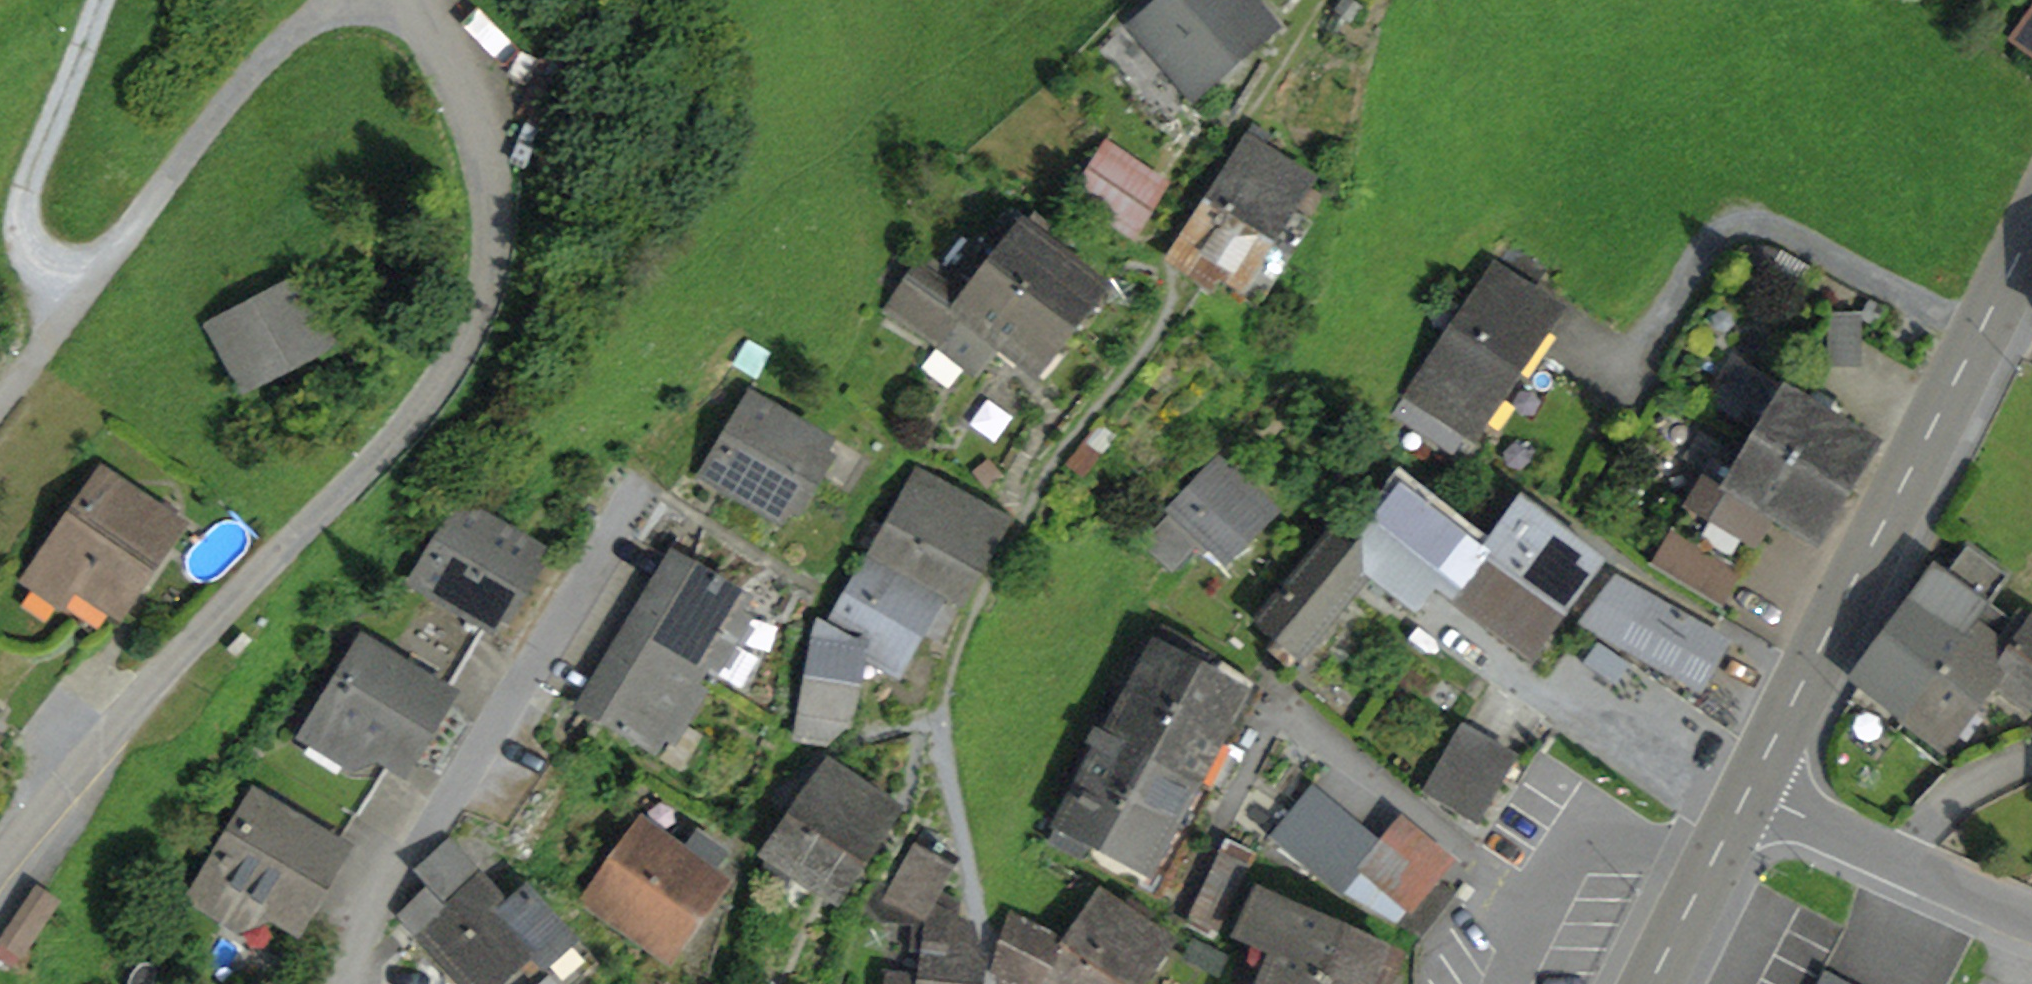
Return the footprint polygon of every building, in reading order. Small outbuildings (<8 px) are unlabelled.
[(1135,28),(1189,94),(1272,27),(1250,0),(1169,0),(1135,28)] [(1338,9),(1351,19),(1359,7),(1350,0),(1345,0),(1338,9)] [(2031,51),(2031,12),(2013,38),(2031,51)] [(1271,137),(1254,126),(1200,211),(1284,261),(1305,222),(1287,211),(1308,178),(1263,150),(1271,137)] [(1074,191),(1130,231),(1160,184),(1102,145),(1074,191)] [(1232,290),(1257,307),(1284,261),(1200,211),(1182,241),(1186,243),(1181,262),(1208,280),(1220,263),(1241,277),(1232,290)] [(994,234),(1009,243),(989,268),(1064,327),(1097,286),(1060,256),(1069,244),(1035,217),(1026,229),(1007,214),(994,234)] [(1396,415),(1454,452),(1552,310),(1529,294),(1545,271),(1509,246),(1396,415)] [(993,337),(1032,368),(1064,327),(989,268),(966,298),(918,266),(890,307),(940,343),(950,328),(983,350),(993,337)] [(214,323),(242,386),(328,344),(295,281),(214,323)] [(1862,367),(1862,314),(1828,314),(1828,367),(1862,367)] [(970,366),(983,350),(950,328),(940,343),(970,366)] [(1713,403),(1761,432),(1756,440),(1843,494),(1871,448),(1824,420),(1804,407),(1735,366),(1713,403)] [(1824,420),(1830,410),(1810,398),(1804,407),(1824,420)] [(754,402),(710,475),(778,516),(785,505),(815,456),(822,444),(754,402)] [(1082,478),(1113,439),(1096,425),(1065,464),(1082,478)] [(1772,513),(1815,539),(1843,494),(1756,440),(1744,460),(1702,434),(1686,460),(1708,473),(1674,529),(1739,568),(1772,513)] [(785,505),(798,512),(828,463),(815,456),(785,505)] [(1170,567),(1202,534),(1224,556),(1275,505),(1219,458),(1141,540),(1170,567)] [(873,521),(860,545),(958,600),(1002,519),(921,474),(889,529),(873,521)] [(78,580),(115,606),(169,528),(103,482),(49,560),(78,580)] [(1436,587),(1435,586),(1465,543),(1401,485),(1349,555),(1368,573),(1417,611),(1436,587)] [(1600,557),(1526,499),(1488,546),(1564,604),(1600,557)] [(464,510),(420,583),(488,624),(495,613),(525,563),(533,552),(464,510)] [(169,528),(115,606),(78,580),(61,605),(57,611),(89,633),(101,616),(117,627),(180,536),(169,528)] [(1717,604),(1739,568),(1674,529),(1653,565),(1717,604)] [(1270,651),(1289,668),(1368,573),(1349,555),(1329,538),(1260,623),(1280,639),(1270,651)] [(1436,587),(1527,653),(1564,604),(1488,546),(1480,556),(1465,543),(1435,586),(1436,587)] [(1931,586),(1863,677),(1908,713),(1996,594),(2010,576),(1968,546),(1934,589),(1931,586)] [(49,560),(32,585),(61,605),(78,580),(49,560)] [(711,583),(673,560),(629,633),(696,674),(704,662),(734,613),(741,601),(717,587),(720,582),(713,578),(711,583)] [(949,612),(865,560),(826,626),(825,629),(861,650),(896,671),(920,629),(938,640),(949,612)] [(495,613),(508,621),(538,571),(525,563),(495,613)] [(1585,623),(1689,681),(1717,633),(1619,579),(1585,623)] [(1996,594),(1908,713),(1943,741),(1990,678),(2031,707),(2031,621),(1996,594)] [(704,662),(716,670),(747,621),(734,613),(704,662)] [(826,743),(846,726),(861,650),(825,629),(826,626),(818,622),(797,737),(826,743)] [(1130,693),(1218,742),(1243,694),(1184,662),(1193,645),(1164,629),(1130,693)] [(629,732),(652,747),(659,735),(689,686),(696,674),(629,633),(584,706),(623,729),(620,733),(626,737),(629,732)] [(1211,793),(1205,790),(1258,689),(1193,645),(1184,662),(1243,694),(1218,742),(1195,784),(1172,828),(1147,874),(1091,844),(1083,859),(1155,897),(1211,793)] [(365,646),(321,718),(402,768),(446,696),(365,646)] [(659,735),(672,743),(702,694),(689,686),(659,735)] [(1218,742),(1130,693),(1106,737),(1195,784),(1218,742)] [(1423,791),(1479,823),(1517,759),(1460,727),(1423,791)] [(1090,745),(1099,750),(1084,780),(1172,828),(1195,784),(1106,737),(1097,732),(1090,745)] [(809,785),(813,787),(767,846),(800,869),(835,894),(895,806),(831,763),(820,776),(817,773),(809,785)] [(1083,859),(1091,844),(1147,874),(1172,828),(1084,780),(1050,841),(1083,859)] [(1375,852),(1382,844),(1312,786),(1269,836),(1314,874),(1316,872),(1350,831),(1375,852)] [(294,924),(338,851),(257,802),(197,900),(236,924),(251,898),(294,924)] [(638,825),(588,892),(668,952),(718,886),(707,877),(725,854),(698,834),(694,839),(678,826),(664,845),(638,825)] [(1455,895),(1431,875),(1442,862),(1398,825),(1382,844),(1375,852),(1350,831),(1316,872),(1318,874),(1342,894),(1405,927),(1421,935),(1455,895)] [(939,891),(957,861),(943,853),(946,848),(940,844),(943,839),(927,830),(887,898),(899,905),(888,936),(882,970),(890,972),(888,983),(976,983),(980,958),(971,927),(959,926),(961,904),(939,891)] [(1187,910),(1211,923),(1250,851),(1226,838),(1187,910)] [(761,878),(783,893),(800,869),(767,846),(761,878)] [(453,849),(423,877),(448,906),(423,928),(473,983),(519,983),(529,975),(536,983),(566,983),(590,963),(527,891),(502,913),(477,885),(481,881),(453,849)] [(1393,952),(1405,927),(1342,894),(1318,874),(1302,909),(1346,930),(1393,952)] [(1269,983),(1323,983),(1346,930),(1302,909),(1258,888),(1237,933),(1265,946),(1256,966),(1274,974),(1269,983)] [(36,890),(2,940),(21,952),(55,903),(36,890)] [(1171,941),(1099,894),(1071,936),(1106,956),(1101,964),(1131,983),(1141,983),(1171,941)] [(1071,936),(1068,935),(1064,941),(1013,915),(994,972),(1012,983),(1131,983),(1101,964),(1106,956),(1071,936)] [(1393,952),(1346,930),(1323,983),(1398,983),(1401,976),(1386,969),(1393,952)] [(2,940),(0,944),(0,956),(12,964),(21,952),(2,940)] [(994,972),(995,983),(1012,983),(994,972)] [(529,975),(519,983),(536,983),(529,975)] [(755,983),(774,983),(775,981),(757,976),(755,983)]
